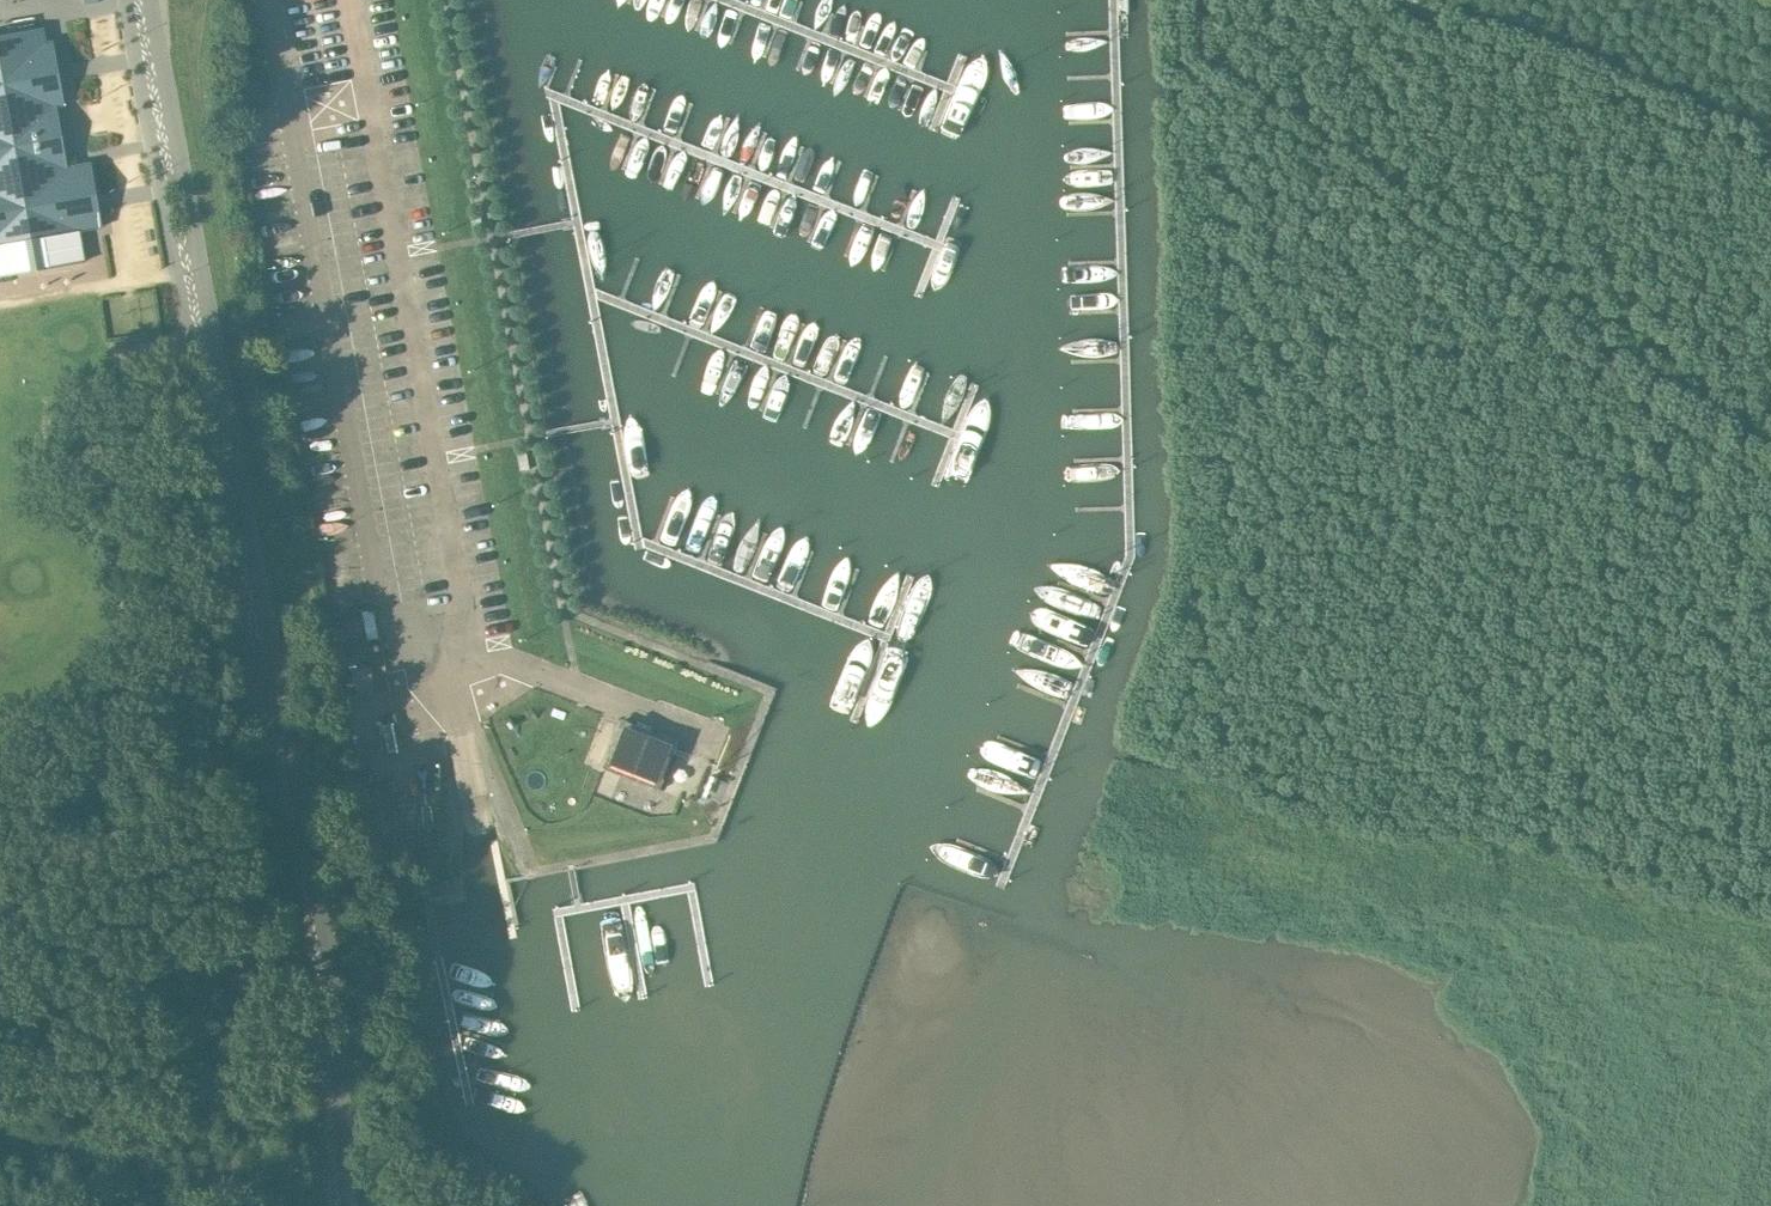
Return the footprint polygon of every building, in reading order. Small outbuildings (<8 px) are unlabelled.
[(0,35),(0,229),(12,227),(14,241),(0,243),(0,277),(84,262),(78,231),(102,227),(99,210),(91,211),(83,164),(67,167),(56,107),(64,106),(61,88),(53,90),(42,27),(0,35)] [(637,726),(623,721),(610,757),(623,762),(624,762),(635,766),(630,779),(660,791),(678,742),(649,731),(646,739),(634,735),(637,726)]
